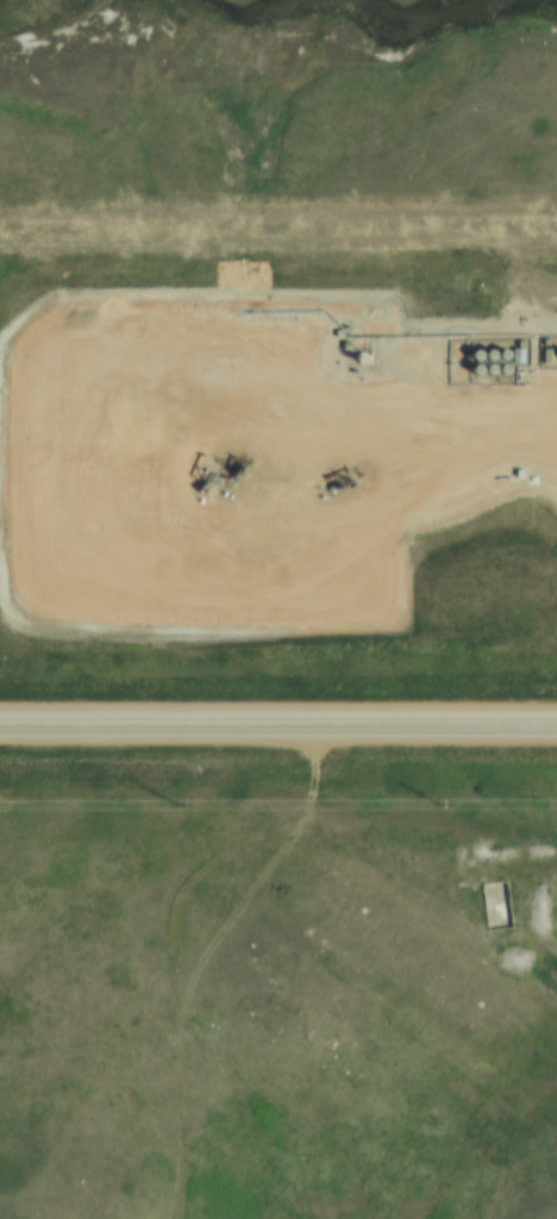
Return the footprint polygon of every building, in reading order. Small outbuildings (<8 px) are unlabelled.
[(474,360),(472,361),(470,361),(469,360),(468,358),(467,357),(467,356),(467,354),(467,352),(468,351),(470,350),(471,350),(474,350),(475,351),(476,352),(476,355),(477,356),(476,357),(475,360),(474,360)] [(488,361),(487,362),(484,362),(483,361),(482,360),(481,358),(481,357),(481,355),(481,354),(482,352),(484,351),(486,351),(488,351),(489,352),(490,354),(490,355),(492,357),(490,358),(489,360),(488,361)] [(502,361),(501,361),(499,361),(497,361),(496,360),(495,358),(495,356),(495,355),(495,354),(496,352),(499,351),(500,351),(501,351),(503,352),(505,354),(505,355),(505,357),(505,358),(503,360),(502,361)] [(502,374),(501,375),(499,375),(497,374),(496,373),(495,371),(495,370),(495,368),(495,367),(496,365),(499,364),(500,364),(502,364),(503,365),(505,367),(506,369),(506,370),(505,371),(503,374),(502,374)] [(489,375),(488,376),(487,376),(484,375),(483,374),(482,373),(482,371),(482,369),(483,368),(484,367),(486,365),(487,365),(489,365),(490,367),(492,368),(493,369),(493,371),(492,373),(492,374),(489,375)] [(472,376),(471,377),(469,377),(468,376),(467,375),(465,374),(465,373),(465,370),(465,369),(467,368),(469,367),(470,367),(471,367),(474,368),(475,369),(475,371),(475,373),(475,374),(474,376),(472,376)] [(483,929),(507,929),(506,882),(482,882),(483,929)]
